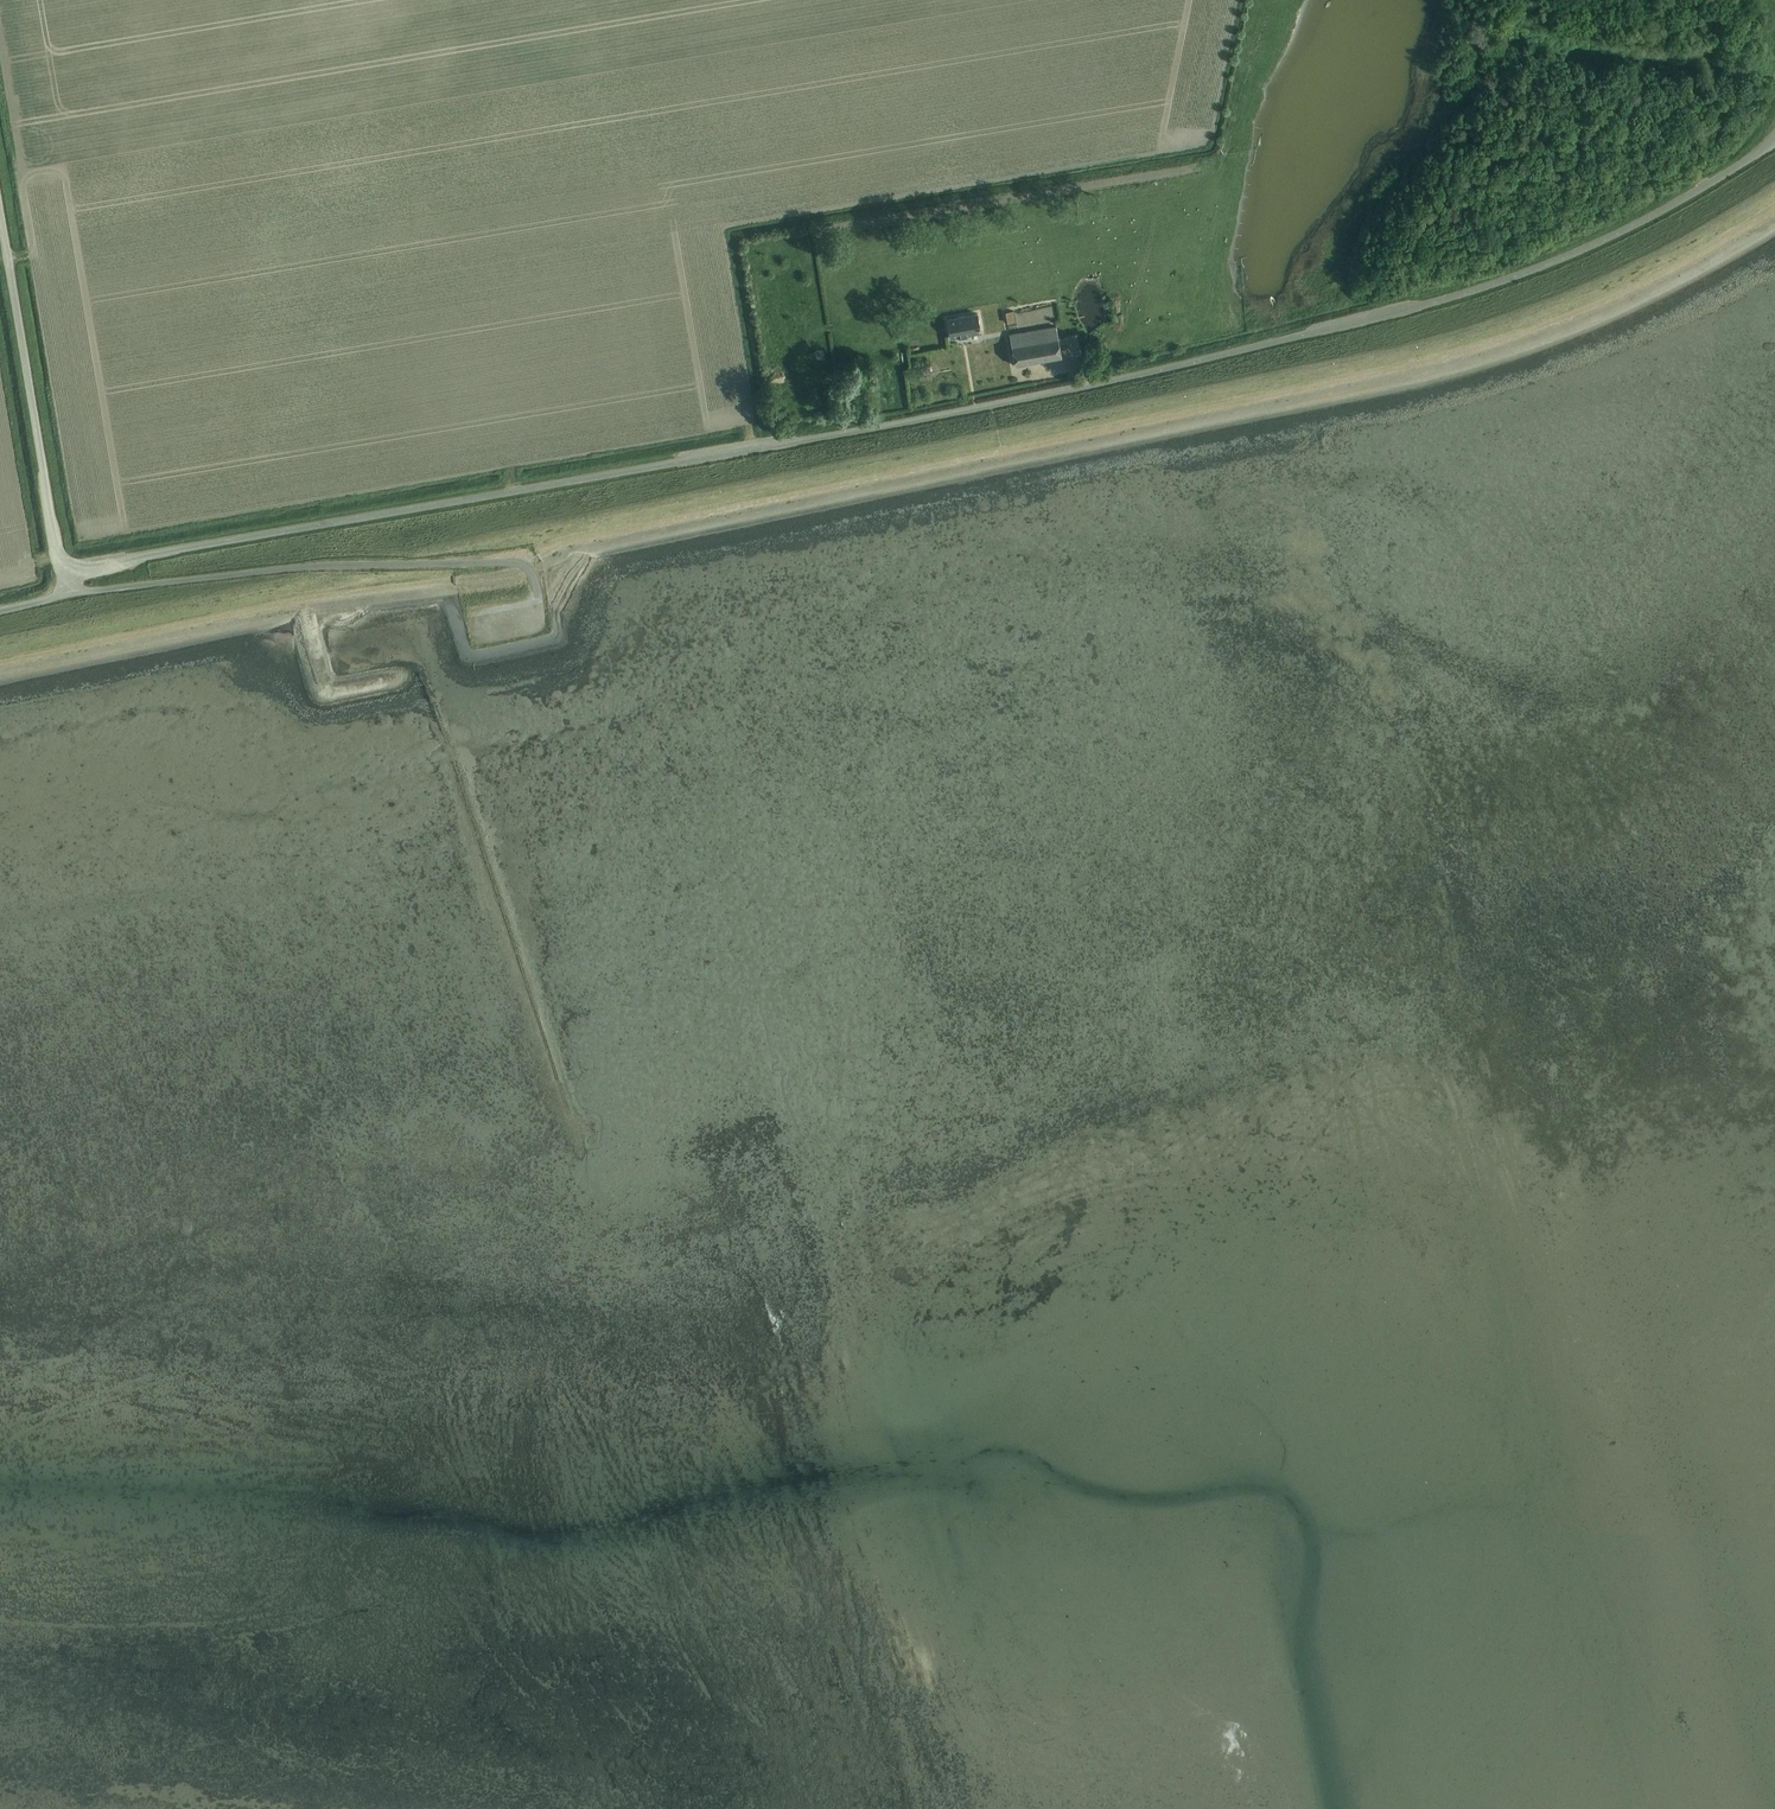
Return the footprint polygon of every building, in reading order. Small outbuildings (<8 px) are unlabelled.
[(1013,303),(1017,311),(1023,308),(1020,300),(1013,303)] [(1015,321),(1013,311),(1006,312),(1007,323),(1015,321)] [(967,334),(981,332),(978,313),(947,319),(950,337),(961,335),(961,336),(959,336),(959,337),(968,336),(968,335),(967,335),(967,334)] [(1008,335),(1013,366),(1060,357),(1054,327),(1008,335)]
